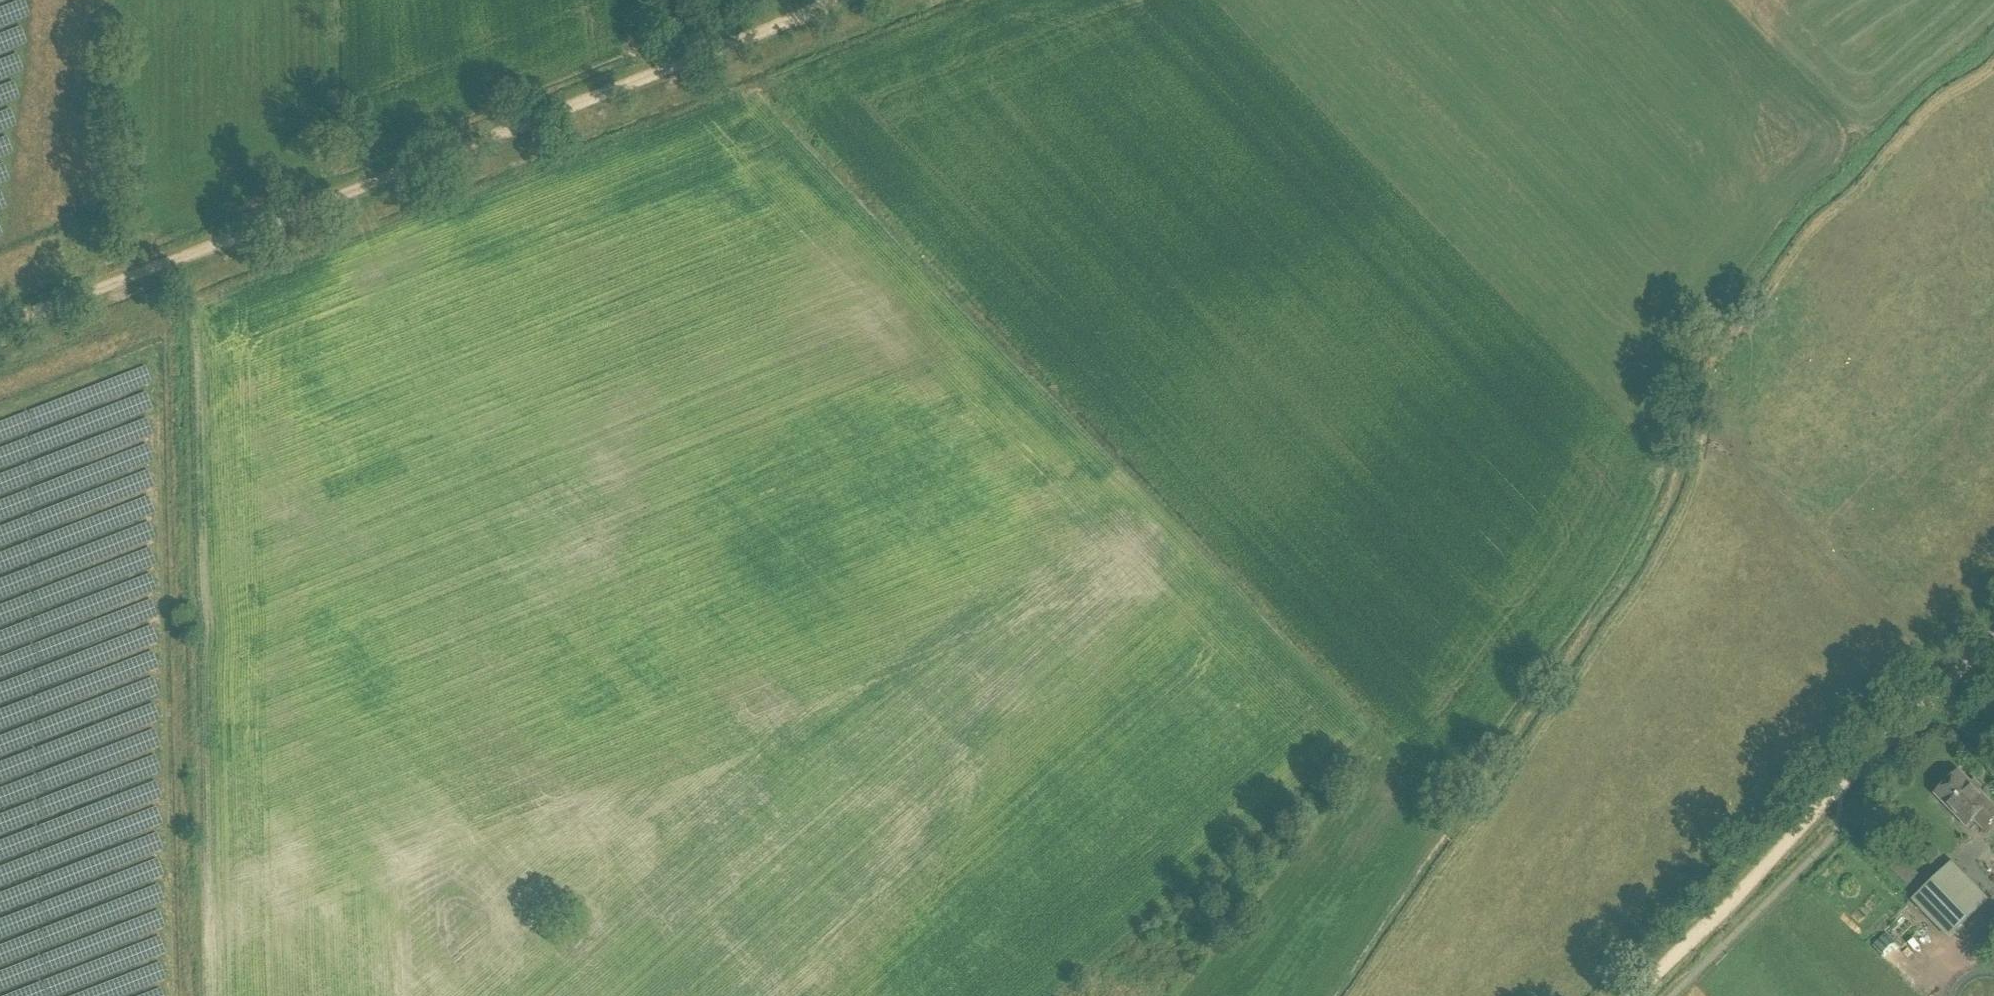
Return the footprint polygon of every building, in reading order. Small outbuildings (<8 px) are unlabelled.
[(1966,825),(1973,818),(1984,828),(1993,818),(1993,807),(1958,771),(1935,794),(1966,825)] [(1890,869),(1907,886),(1918,875),(1901,858),(1890,869)] [(1913,899),(1950,938),(1989,901),(1953,862),(1913,899)] [(1880,936),(1893,924),(1887,917),(1874,929),(1880,936)] [(1895,959),(1902,953),(1886,935),(1879,941),(1895,959)]
